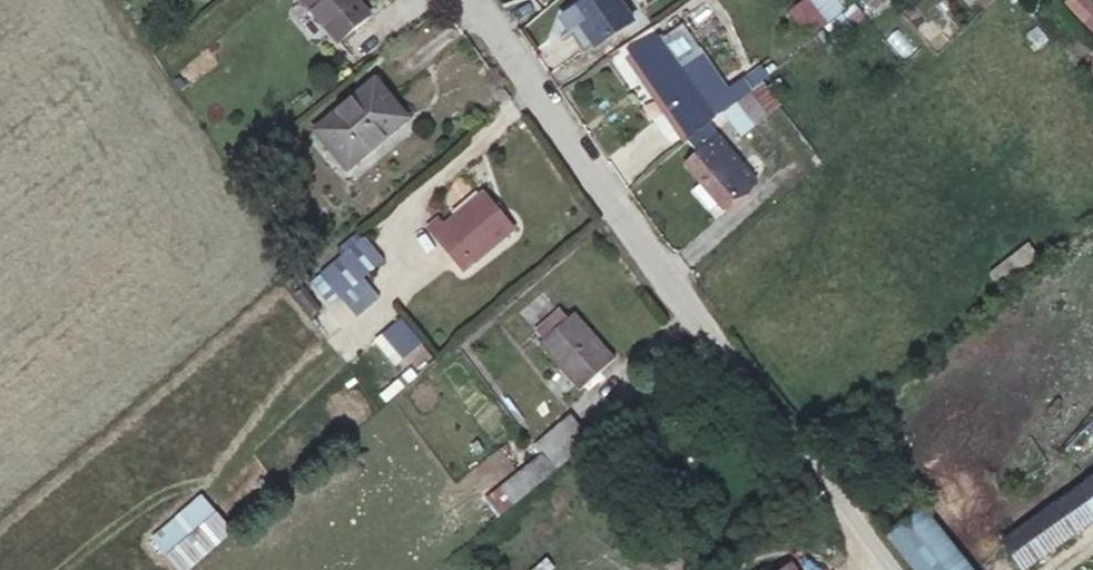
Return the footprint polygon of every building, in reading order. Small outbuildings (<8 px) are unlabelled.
[(371,15),(358,0),(304,0),(339,42),(371,15)] [(632,21),(619,0),(588,0),(561,17),(569,29),(580,22),(596,45),(632,21)] [(1087,0),(1069,0),(1067,2),(1092,29),(1092,6),(1087,0)] [(826,22),(808,1),(793,13),(811,35),(826,22)] [(683,23),(661,39),(678,64),(701,48),(683,23)] [(630,57),(688,140),(707,124),(723,111),(756,85),(748,74),(729,89),(703,53),(682,68),(678,64),(661,39),(658,35),(630,57)] [(1077,52),(1089,64),(1092,60),(1092,45),(1089,41),(1077,52)] [(366,142),(371,148),(408,118),(375,79),(315,129),(343,162),(366,142)] [(751,92),(737,102),(754,125),(768,114),(751,92)] [(737,102),(724,113),(728,118),(741,135),(754,125),(737,102)] [(707,124),(714,130),(728,118),(724,113),(723,111),(707,124)] [(707,124),(688,140),(698,153),(685,164),(701,182),(692,189),(710,210),(719,203),(723,209),(756,180),(714,130),(707,124)] [(348,168),(371,148),(366,142),(343,162),(348,168)] [(469,256),(474,262),(514,228),(483,192),(444,225),(447,229),(436,238),(458,265),(469,256)] [(447,229),(444,225),(438,218),(427,228),(436,238),(447,229)] [(329,304),(383,259),(365,236),(311,281),(329,304)] [(463,271),(474,262),(469,256),(458,265),(463,271)] [(580,389),(615,358),(575,312),(568,318),(560,309),(536,330),(544,339),(539,344),(580,389)] [(396,365),(422,342),(400,317),(373,340),(396,365)] [(546,451),(558,467),(591,440),(571,415),(539,443),(546,451)] [(517,474),(530,490),(558,467),(546,451),(517,474)] [(499,515),(530,490),(517,474),(486,499),(487,500),(499,515)] [(1004,541),(1024,569),(1092,520),(1092,477),(1004,541)] [(232,530),(202,496),(153,539),(180,569),(186,569),(232,530)] [(889,537),(916,569),(971,569),(922,510),(889,537)]
